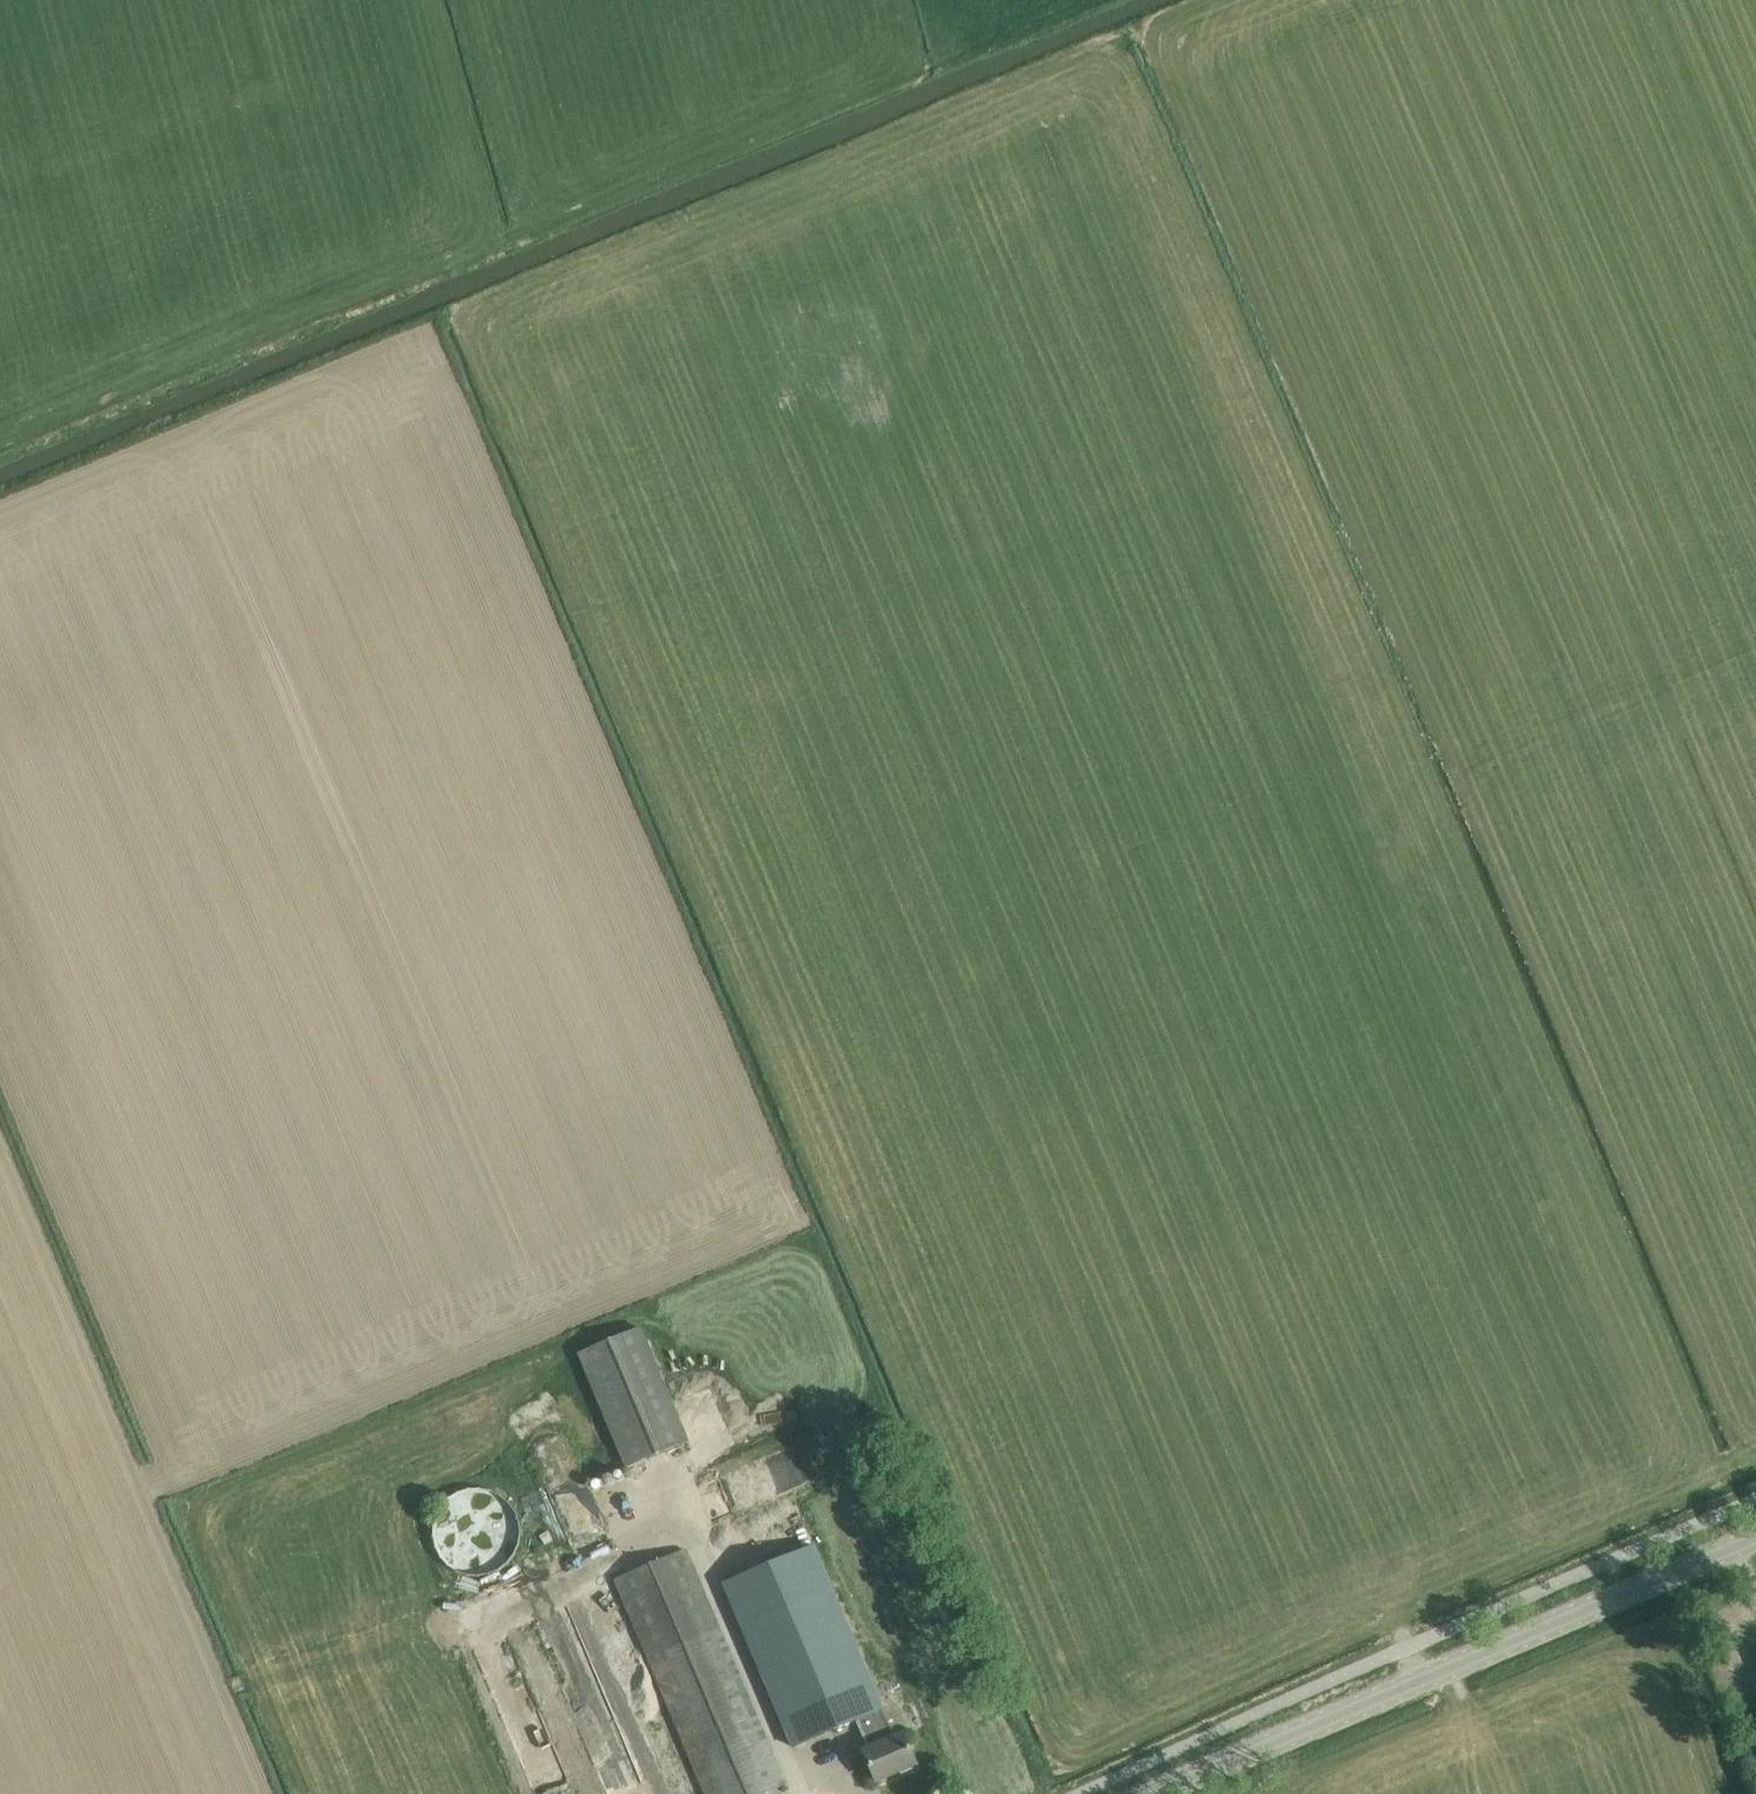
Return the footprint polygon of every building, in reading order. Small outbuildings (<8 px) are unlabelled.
[(640,1327),(577,1354),(626,1468),(689,1441),(640,1327)] [(510,1513),(510,1512),(509,1505),(507,1497),(503,1490),(497,1482),(491,1477),(484,1473),(478,1471),(468,1470),(461,1470),(452,1472),(443,1477),(438,1481),(433,1487),(428,1495),(425,1503),(425,1511),(425,1518),(427,1527),(431,1535),(436,1541),(442,1547),(450,1551),(456,1553),(464,1555),(472,1554),(481,1552),(490,1548),(496,1544),(502,1536),(506,1530),(508,1522),(510,1513)] [(916,1764),(907,1742),(903,1733),(893,1737),(881,1707),(882,1706),(813,1543),(773,1560),(792,1605),(742,1626),(792,1746),(864,1716),(876,1745),(863,1750),(876,1781),(916,1764)] [(776,1762),(686,1550),(614,1580),(705,1793),(761,1793),(785,1784),(776,1762)]
